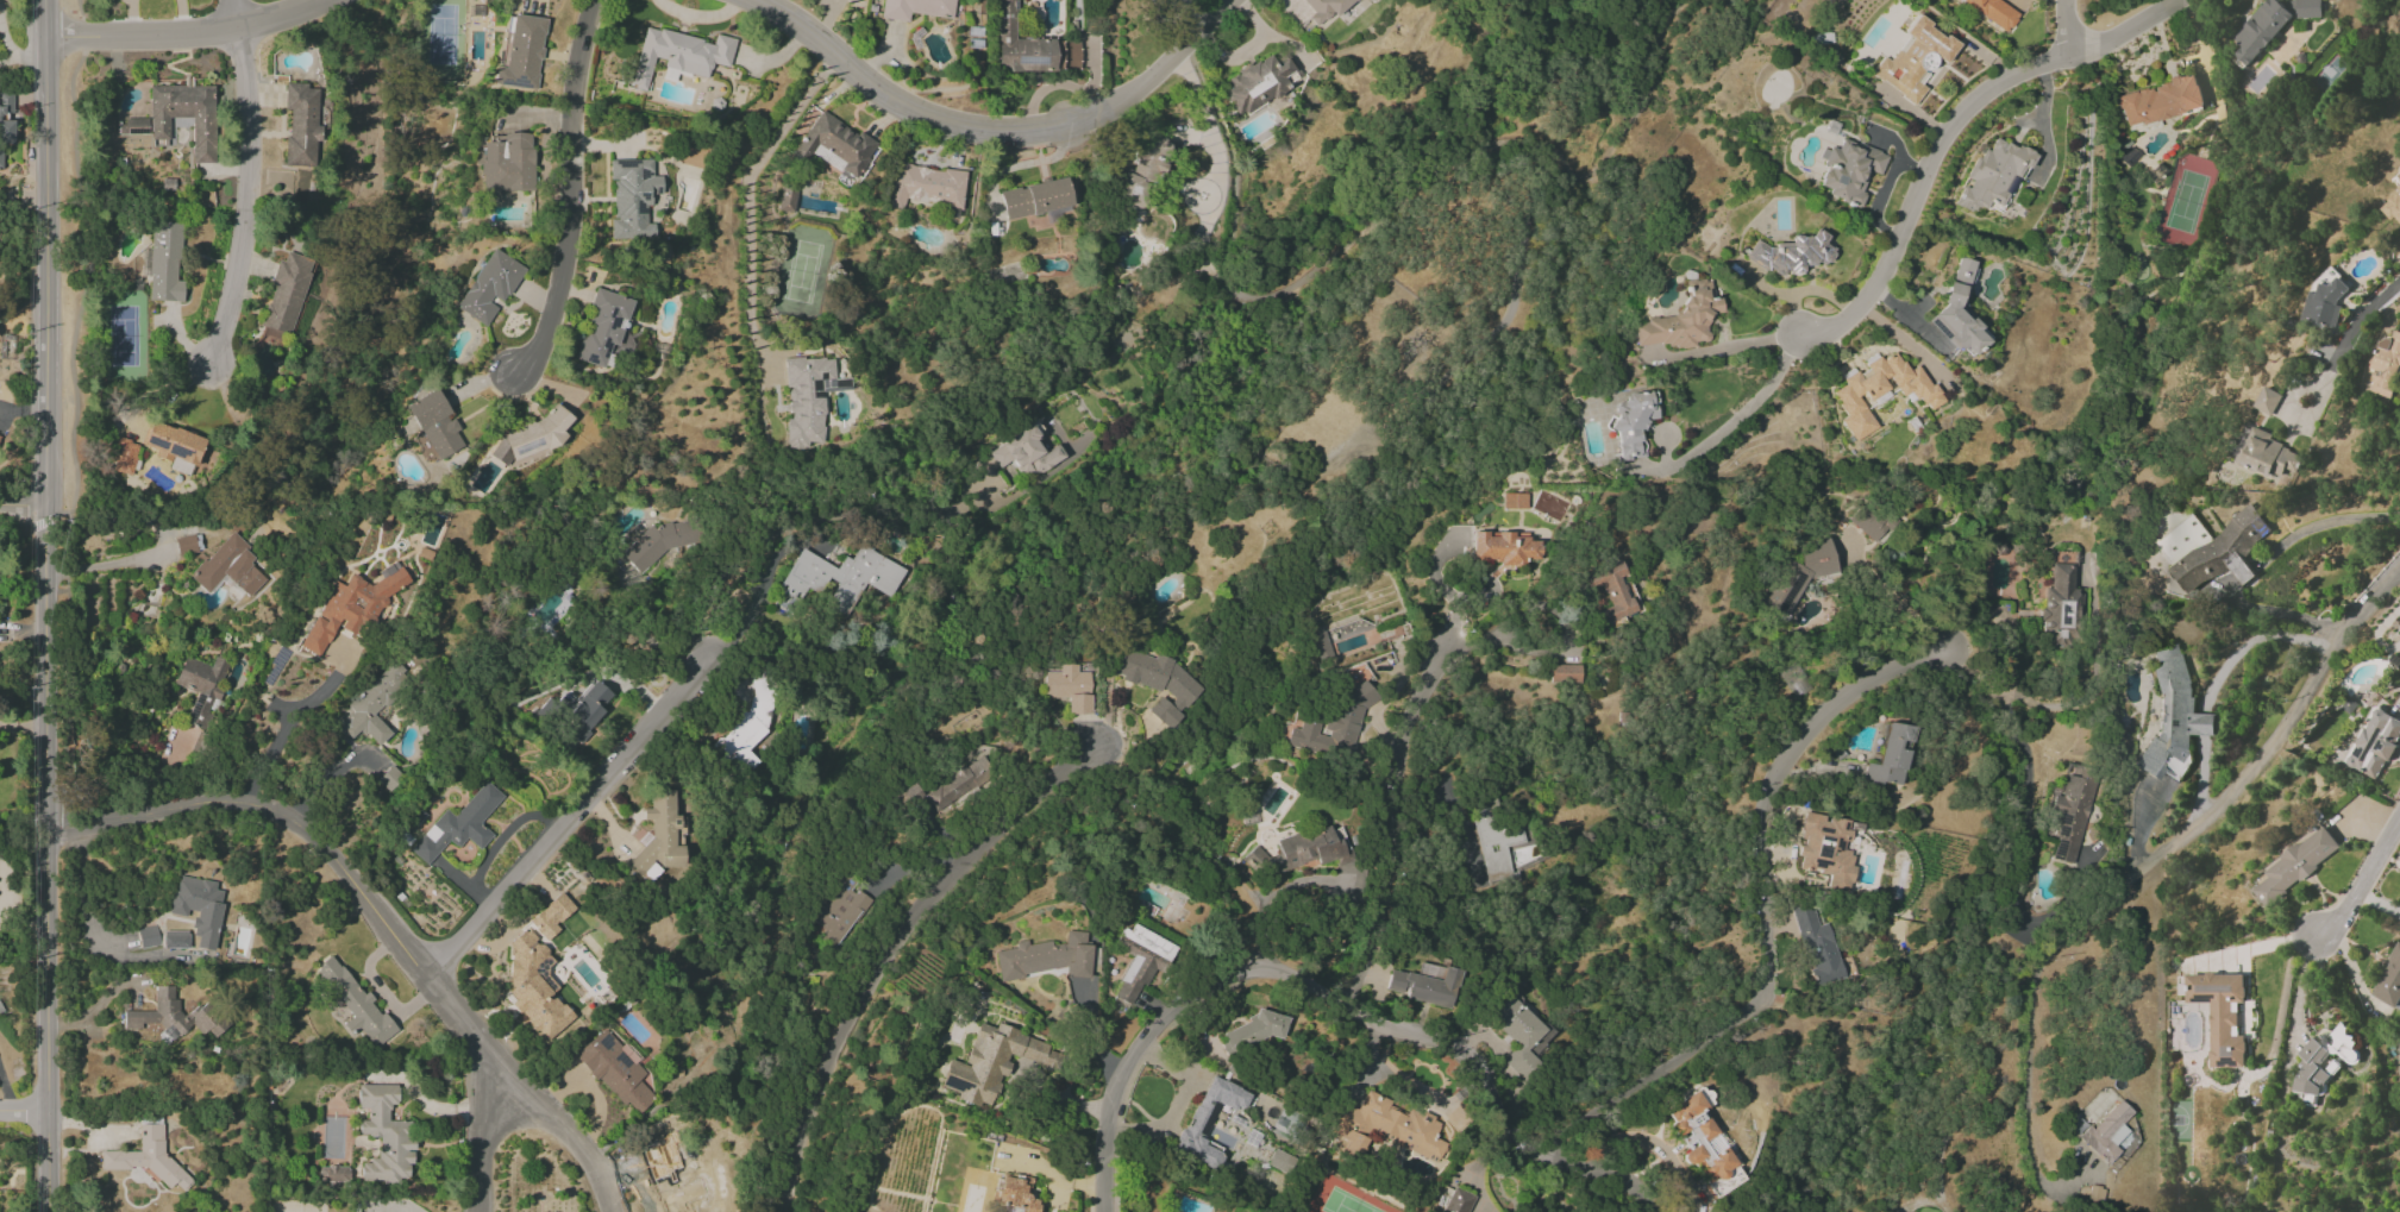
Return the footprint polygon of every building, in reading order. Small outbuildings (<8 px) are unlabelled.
[(952,19),(954,0),(883,0),(881,18),(908,22),(909,13),(952,19)] [(999,73),(1037,74),(1037,69),(1079,69),(1079,41),(1016,40),(1017,0),(1000,0),(999,73)] [(1356,0),(1303,0),(1313,14),(1308,17),(1315,28),(1356,0)] [(2006,33),(2019,15),(1999,0),(1960,0),(2006,33)] [(2284,7),(2277,0),(2265,0),(2231,38),(2241,47),(2234,54),(2248,66),(2294,14),(2298,18),(2322,18),(2321,0),(2290,0),(2284,7)] [(506,14),(501,68),(495,67),(493,85),(537,90),(545,19),(506,14)] [(1958,43),(1918,15),(1887,60),(1882,57),(1870,74),(1919,107),(1930,91),(1920,85),(1937,59),(1944,64),(1958,43)] [(735,39),(715,35),(713,42),(643,27),(631,87),(647,90),(654,57),(665,60),(662,78),(675,81),(677,72),(707,78),(710,63),(729,67),(735,39)] [(1268,53),(1223,81),(1229,90),(1222,94),(1238,119),(1289,87),(1283,76),(1296,68),(1286,52),(1273,61),(1268,53)] [(2125,128),(2205,108),(2196,75),(2117,95),(2125,128)] [(286,166),(315,166),(317,89),(306,88),(307,83),(284,83),(283,110),(287,110),(286,166)] [(12,113),(12,92),(0,92),(0,113),(12,113)] [(805,163),(816,145),(844,164),(835,179),(847,188),(876,143),(858,132),(857,135),(820,111),(792,155),(805,163)] [(148,120),(118,121),(119,138),(149,137),(148,120)] [(14,121),(0,121),(0,143),(14,143),(14,121)] [(1147,133),(1134,171),(1128,168),(1116,203),(1138,211),(1150,177),(1160,180),(1167,162),(1166,161),(1173,142),(1147,133)] [(499,191),(531,191),(531,135),(481,135),(481,202),(499,202),(499,191)] [(2035,155),(1995,137),(1988,151),(1981,148),(1967,178),(1969,179),(1956,205),(1972,212),(1975,205),(1986,210),(1990,203),(2003,209),(2023,166),(2029,169),(2035,155)] [(1887,154),(1841,139),(1837,149),(1830,147),(1817,185),(1828,189),(1825,196),(1859,207),(1864,194),(1861,193),(1868,171),(1880,175),(1887,154)] [(653,241),(653,224),(646,224),(646,205),(652,205),(651,195),(661,195),(661,176),(652,176),(652,159),(611,160),(612,241),(653,241)] [(966,172),(895,164),(890,208),(904,210),(905,200),(962,207),(966,172)] [(1000,191),(1006,220),(1045,213),(1045,217),(1073,212),(1066,178),(1000,191)] [(793,213),(798,186),(783,183),(778,210),(793,213)] [(2384,204),(2399,225),(2399,193),(2384,204)] [(147,300),(182,302),(183,281),(178,281),(180,223),(151,222),(147,300)] [(1744,260),(1782,278),(1786,270),(1799,276),(1806,263),(1824,271),(1834,249),(1825,245),(1829,235),(1815,229),(1809,240),(1794,233),(1788,245),(1778,241),(1774,249),(1754,239),(1744,260)] [(485,326),(498,305),(501,306),(524,268),(490,248),(455,308),(485,326)] [(316,261),(287,252),(283,261),(278,259),(270,285),(274,286),(261,326),(291,336),(316,261)] [(1977,263),(1956,256),(1935,327),(1952,332),(1948,347),(1978,356),(1987,324),(1960,316),(1977,263)] [(2341,305),(2347,283),(2338,281),(2341,270),(2319,265),(2305,321),(2335,328),(2341,305)] [(1637,349),(1695,343),(1695,342),(1709,341),(1706,315),(1722,313),(1721,296),(1712,297),(1710,278),(1683,281),(1687,314),(1646,318),(1647,324),(1635,325),(1637,349)] [(633,300),(597,289),(575,359),(604,369),(612,344),(618,346),(633,300)] [(2388,398),(2399,363),(2399,332),(2393,330),(2389,341),(2378,337),(2367,368),(2373,370),(2366,391),(2388,398)] [(1878,427),(1864,404),(1887,389),(1882,381),(1889,377),(1901,397),(1913,390),(1927,412),(1943,402),(1919,364),(1908,372),(1895,352),(1881,360),(1879,356),(1865,365),(1866,366),(1844,381),(1846,384),(1832,393),(1847,417),(1841,420),(1854,442),(1878,427)] [(785,357),(784,387),(789,387),(786,445),(821,446),(823,391),(848,392),(849,382),(835,381),(836,359),(785,357)] [(2282,393),(2263,386),(2254,408),(2273,416),(2282,393)] [(462,447),(454,432),(458,430),(451,416),(435,389),(405,405),(436,461),(462,447)] [(1645,458),(1640,420),(1664,417),(1661,392),(1611,398),(1618,461),(1645,458)] [(489,454),(506,467),(541,454),(543,452),(558,446),(566,436),(563,429),(572,418),(554,403),(541,419),(506,432),(489,454)] [(205,438),(151,421),(144,445),(158,449),(155,457),(170,462),(168,469),(192,477),(205,438)] [(2235,460),(2290,484),(2302,454),(2269,440),(2272,433),(2243,421),(2229,452),(2237,455),(2235,460)] [(989,452),(999,469),(1013,461),(1026,482),(1066,457),(1058,444),(1044,453),(1036,439),(1042,435),(1035,424),(989,452)] [(132,475),(138,443),(117,439),(110,471),(132,475)] [(1503,509),(1526,509),(1526,494),(1503,493),(1503,509)] [(1874,543),(1890,525),(1865,503),(1849,521),(1874,543)] [(2152,542),(2188,596),(2230,567),(2240,583),(2245,586),(2252,581),(2256,576),(2244,559),(2258,541),(2265,536),(2270,529),(2252,503),(2236,513),(2221,533),(2211,540),(2193,514),(2152,542)] [(652,525),(621,554),(643,577),(693,530),(684,520),(677,527),(669,518),(657,530),(652,525)] [(224,575),(249,598),(266,579),(249,564),(256,556),(230,532),(189,578),(208,594),(224,575)] [(1472,561),(1539,563),(1540,540),(1527,540),(1527,534),(1486,533),(1486,532),(1472,532),(1472,561)] [(178,557),(197,552),(193,535),(174,539),(178,557)] [(1838,573),(1829,538),(1802,545),(1795,561),(1785,556),(1763,602),(1765,608),(1781,616),(1791,614),(1807,580),(1838,573)] [(798,549),(778,592),(802,603),(806,595),(816,599),(827,578),(838,583),(827,607),(850,618),(865,585),(892,597),(906,568),(859,546),(852,560),(843,556),(838,568),(798,549)] [(300,647),(319,657),(339,619),(347,632),(353,636),(371,625),(379,610),(383,607),(390,594),(406,585),(408,581),(396,561),(377,572),(381,579),(370,585),(350,574),(344,586),(334,581),(300,647)] [(1580,574),(1587,592),(1602,586),(1608,607),(1595,612),(1600,625),(1634,613),(1621,576),(1625,575),(1620,561),(1580,574)] [(2074,564),(2050,564),(2050,588),(2044,588),(2044,607),(2042,607),(2043,647),(2068,646),(2068,613),(2084,612),(2084,590),(2074,591),(2074,564)] [(2191,735),(2215,735),(2215,713),(2189,713),(2191,649),(2151,648),(2151,664),(2150,690),(2158,693),(2157,721),(2132,767),(2155,779),(2160,769),(2181,781),(2191,762),(2191,735)] [(1204,685),(1156,654),(1154,657),(1122,649),(1115,673),(1132,683),(1160,691),(1162,689),(1175,697),(1171,703),(1159,696),(1148,714),(1175,731),(1204,685)] [(197,693),(185,723),(204,730),(213,707),(219,709),(225,693),(216,689),(227,662),(214,657),(211,666),(185,656),(174,685),(197,693)] [(347,705),(353,712),(336,726),(349,740),(361,730),(376,747),(392,734),(376,716),(415,681),(397,661),(347,705)] [(1090,672),(1078,672),(1078,665),(1060,665),(1060,673),(1045,673),(1045,699),(1068,699),(1068,714),(1091,714),(1090,672)] [(1549,683),(1579,683),(1580,665),(1549,665),(1549,683)] [(612,694),(594,679),(573,704),(563,696),(548,713),(581,741),(606,711),(601,707),(612,694)] [(2377,780),(2399,735),(2399,719),(2372,705),(2343,763),(2377,780)] [(1901,785),(1910,727),(1883,723),(1877,765),(1865,763),(1862,785),(1881,788),(1882,782),(1901,785)] [(925,793),(936,811),(995,773),(984,756),(925,793)] [(2046,859),(2074,864),(2089,780),(2063,775),(2059,797),(2057,797),(2046,859)] [(445,809),(410,851),(427,865),(448,840),(458,848),(466,838),(480,850),(492,835),(479,825),(503,796),(484,781),(455,817),(445,809)] [(684,868),(684,846),(676,846),(677,791),(655,791),(650,796),(650,809),(643,809),(642,820),(651,820),(651,838),(628,864),(639,874),(649,874),(650,875),(657,867),(684,868)] [(1473,808),(1491,886),(1522,879),(1520,868),(1547,862),(1544,848),(1534,851),(1527,820),(1497,827),(1491,804),(1473,808)] [(1797,870),(1829,874),(1826,891),(1849,895),(1854,853),(1844,852),(1849,821),(1823,817),(1824,815),(1803,813),(1799,842),(1801,842),(1797,870)] [(1342,827),(1331,830),(1329,824),(1275,841),(1279,854),(1262,859),(1259,849),(1245,854),(1253,878),(1316,859),(1318,865),(1340,858),(1342,861),(1351,858),(1342,827)] [(2342,850),(2324,825),(2262,870),(2268,878),(2251,890),(2263,907),(2342,850)] [(213,951),(223,891),(214,890),(215,882),(176,875),(169,914),(185,917),(187,910),(195,912),(191,935),(197,937),(195,948),(213,951)] [(814,923),(828,931),(822,941),(838,951),(868,897),(852,888),(855,883),(841,876),(814,923)] [(575,909),(561,893),(529,920),(547,940),(559,930),(555,926),(575,909)] [(1828,923),(1818,926),(1811,904),(1793,909),(1815,987),(1844,979),(1828,923)] [(1133,956),(1113,997),(1131,1006),(1142,983),(1151,988),(1172,944),(1128,923),(1116,947),(1133,956)] [(541,1042),(573,1019),(553,991),(557,988),(543,970),(554,962),(537,940),(541,937),(532,924),(506,942),(515,954),(502,963),(517,984),(505,993),(541,1042)] [(140,949),(159,945),(155,925),(136,929),(140,949)] [(188,932),(163,931),(162,948),(187,949),(188,932)] [(1000,981),(1001,981),(1063,968),(1065,976),(1076,977),(1097,973),(1098,947),(1084,946),(1085,932),(1066,931),(1065,943),(1052,946),(1051,940),(1027,945),(1026,940),(1015,943),(1015,948),(994,952),(1000,981)] [(2397,941),(2370,995),(2397,1009),(2399,1003),(2399,943),(2397,941)] [(395,1033),(333,954),(314,969),(352,1017),(343,1024),(351,1034),(358,1028),(374,1049),(395,1033)] [(1461,971),(1421,962),(1418,976),(1391,969),(1386,990),(1406,994),(1405,999),(1452,1009),(1461,971)] [(2209,1002),(2209,1067),(2245,1067),(2245,1037),(2239,1037),(2239,1003),(2245,1003),(2245,974),(2185,974),(2185,1002),(2209,1002)] [(154,1011),(123,1011),(123,1030),(160,1030),(160,1035),(211,1034),(211,1031),(221,1031),(221,1009),(176,1009),(176,986),(154,986),(154,1011)] [(1517,1045),(1502,1061),(1522,1079),(1539,1061),(1533,1056),(1554,1033),(1507,990),(1489,1010),(1498,1018),(1493,1024),(1517,1045)] [(1288,1018),(1254,1008),(1247,1032),(1227,1026),(1221,1048),(1242,1054),(1246,1041),(1263,1046),(1266,1035),(1282,1039),(1288,1018)] [(940,1086),(959,1093),(957,1097),(990,1109),(1002,1075),(1004,1075),(1011,1055),(1053,1070),(1058,1054),(1048,1050),(1050,1044),(996,1025),(994,1029),(978,1023),(964,1064),(949,1059),(940,1086)] [(575,1055),(634,1117),(655,1097),(638,1080),(644,1074),(602,1029),(575,1055)] [(2320,1095),(2324,1090),(2324,1089),(2340,1064),(2338,1056),(2353,1066),(2360,1055),(2353,1050),(2355,1040),(2344,1033),(2333,1032),(2317,1029),(2299,1056),(2301,1057),(2299,1072),(2295,1078),(2292,1090),(2320,1095)] [(1247,1093),(1210,1075),(1178,1142),(1181,1143),(1176,1153),(1215,1171),(1224,1152),(1202,1142),(1220,1104),(1238,1112),(1247,1093)] [(409,1181),(408,1164),(411,1164),(411,1121),(389,1121),(388,1105),(397,1105),(397,1084),(357,1085),(358,1109),(368,1109),(368,1119),(358,1119),(359,1136),(378,1136),(379,1161),(360,1161),(361,1182),(409,1181)] [(1734,1164),(1702,1108),(1712,1103),(1703,1087),(1664,1109),(1673,1123),(1670,1125),(1687,1154),(1686,1154),(1705,1186),(1726,1174),(1724,1170),(1734,1164)] [(1438,1162),(1446,1144),(1434,1139),(1440,1124),(1390,1102),(1390,1101),(1367,1090),(1358,1110),(1341,1102),(1327,1135),(1363,1150),(1368,1139),(1364,1137),(1367,1131),(1438,1162)] [(2092,1130),(2087,1125),(2076,1137),(2108,1166),(2134,1137),(2121,1125),(2132,1113),(2118,1100),(2092,1130)] [(162,1125),(139,1125),(139,1151),(100,1152),(100,1170),(129,1170),(132,1167),(144,1167),(168,1190),(174,1184),(182,1192),(190,1184),(190,1179),(163,1153),(162,1125)] [(653,1211),(654,1211),(688,1211),(690,1211),(686,1193),(691,1191),(683,1156),(658,1162),(655,1148),(638,1152),(653,1211)] [(1283,1172),(1290,1156),(1274,1149),(1267,1165),(1283,1172)] [(1725,1171),(1727,1174),(1710,1185),(1717,1197),(1745,1180),(1736,1165),(1725,1171)] [(317,1182),(348,1183),(348,1167),(317,1166),(317,1182)] [(1042,1208),(1042,1204),(1028,1197),(1030,1179),(995,1174),(991,1204),(1004,1205),(1008,1211),(1007,1211),(1040,1211),(1042,1208)] [(1451,1187),(1442,1211),(1467,1211),(1474,1195),(1451,1187)]
